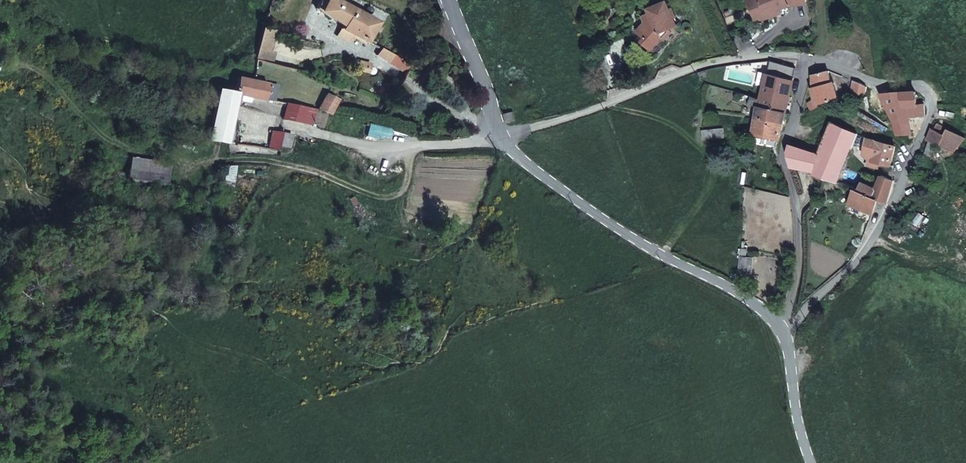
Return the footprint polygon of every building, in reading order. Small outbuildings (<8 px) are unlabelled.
[(320,18),(344,29),(345,31),(353,11),(331,0),(321,0),(320,2),(323,3),(321,7),(320,18)] [(775,14),(773,9),(780,7),(781,9),(790,6),(808,5),(807,0),(749,0),(756,21),(766,18),(775,14)] [(678,25),(670,5),(668,1),(660,5),(651,9),(652,12),(644,16),(646,22),(639,31),(646,37),(643,41),(652,49),(657,43),(663,37),(662,35),(668,29),(678,25)] [(378,25),(353,11),(345,31),(369,44),(374,34),(378,25)] [(377,58),(409,74),(413,66),(380,49),(377,58)] [(836,99),(828,70),(813,75),(813,90),(815,98),(807,104),(810,110),(818,106),(817,104),(836,99)] [(764,86),(761,99),(759,107),(785,112),(792,80),(767,73),(764,86)] [(235,94),(275,104),(278,89),(240,79),(235,94)] [(852,88),(850,96),(865,94),(867,87),(862,83),(854,80),(852,88)] [(225,146),(235,94),(219,90),(209,143),(225,146)] [(894,121),(898,134),(911,133),(908,116),(906,107),(916,107),(917,115),(924,115),(924,105),(921,105),(917,106),(915,91),(909,91),(880,93),(894,121)] [(325,96),(318,114),(325,116),(333,118),(340,102),(325,96)] [(748,104),(759,107),(761,99),(751,96),(748,104)] [(306,118),(308,112),(286,106),(283,119),(305,125),(306,118)] [(759,107),(756,117),(782,124),(785,113),(785,112),(759,107)] [(906,107),(908,116),(917,115),(916,107),(906,107)] [(514,112),(505,114),(507,123),(516,120),(514,112)] [(756,117),(753,134),(779,139),(782,124),(756,117)] [(836,183),(851,150),(858,133),(831,121),(819,153),(813,172),(812,175),(836,183)] [(965,137),(937,124),(934,130),(932,129),(926,141),(928,142),(924,154),(931,157),(936,146),(951,154),(965,137)] [(703,140),(725,138),(724,129),(702,131),(703,140)] [(271,132),(267,153),(278,155),(283,134),(278,133),(271,132)] [(851,150),(861,154),(867,138),(858,133),(851,150)] [(867,138),(861,154),(868,157),(866,163),(877,166),(878,161),(884,164),(890,166),(891,164),(895,145),(867,138)] [(819,153),(789,143),(789,144),(787,152),(791,167),(813,172),(819,153)] [(165,175),(122,167),(118,184),(162,191),(165,175)] [(861,181),(857,191),(877,199),(887,203),(890,191),(894,179),(892,178),(881,175),(877,187),(861,181)] [(847,204),(871,214),(877,199),(857,191),(853,190),(847,204)] [(748,249),(742,249),(740,272),(752,273),(753,258),(747,257),(748,249)]
